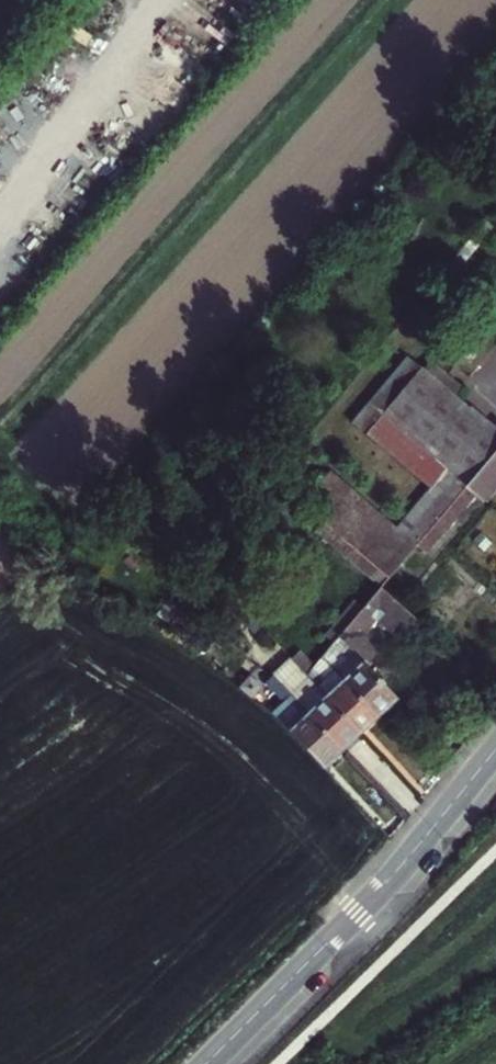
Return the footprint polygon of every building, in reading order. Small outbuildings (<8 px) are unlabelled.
[(401,364),(365,408),(375,417),(356,439),(420,492),(391,527),(349,491),(316,530),(357,565),(353,570),(364,579),(400,537),(409,545),(443,504),(438,500),(452,484),(469,498),(495,467),(495,432),(495,431),(489,438),(401,364)] [(330,640),(363,605),(355,598),(322,633),(330,640)] [(339,645),(324,664),(382,726),(403,707),(389,692),(384,695),(339,645)] [(324,664),(309,682),(363,742),(382,726),(324,664)] [(309,682),(292,703),(344,759),(363,742),(309,682)] [(292,703),(279,721),(327,775),(344,759),(292,703)]
